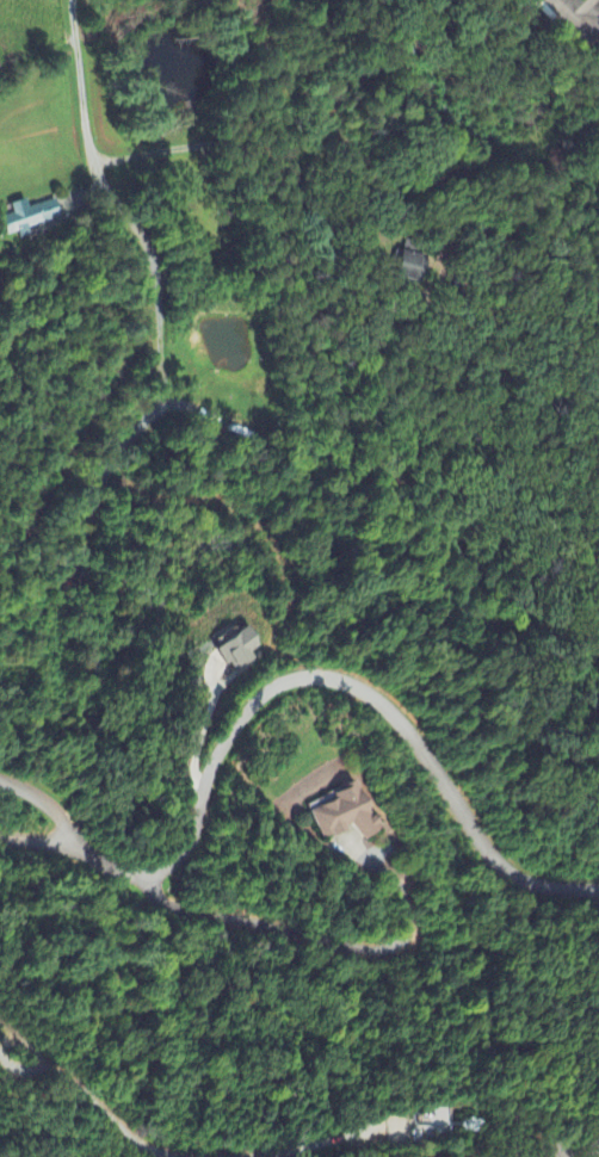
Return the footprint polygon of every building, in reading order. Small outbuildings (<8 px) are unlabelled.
[(594,0),(571,0),(569,2),(567,0),(537,0),(531,7),(548,21),(552,16),(571,33),(580,22),(587,28),(579,37),(580,38),(581,37),(590,45),(598,35),(598,5),(594,0)] [(28,229),(61,220),(55,200),(28,208),(26,200),(10,205),(13,214),(1,217),(8,238),(19,234),(21,240),(31,237),(28,229)] [(255,660),(250,653),(258,648),(244,628),(214,649),(233,676),(255,660)] [(308,813),(321,841),(354,826),(360,840),(375,834),(352,782),(329,792),(333,801),(308,813)] [(591,1156),(598,1156),(598,1139),(585,1145),(591,1156)]
